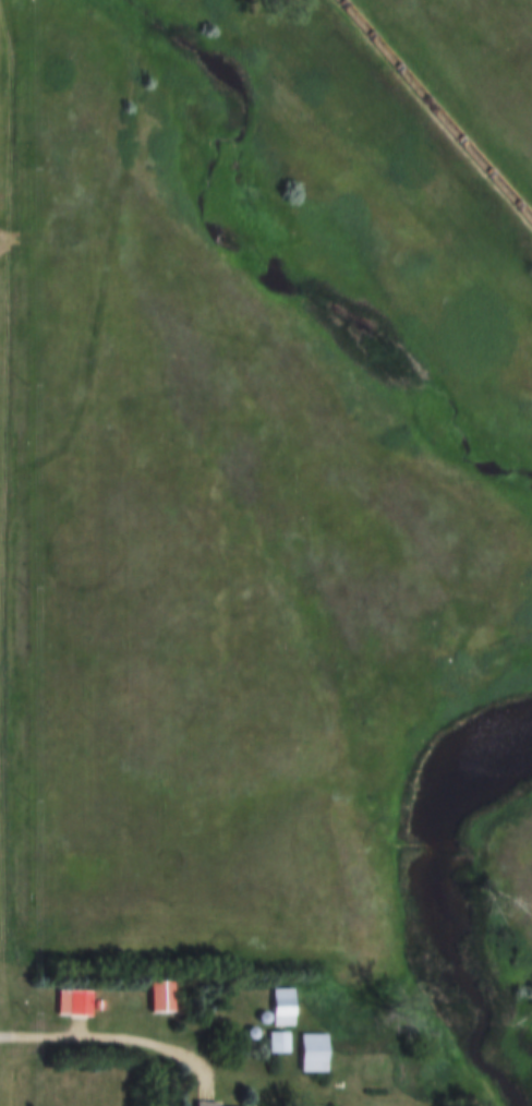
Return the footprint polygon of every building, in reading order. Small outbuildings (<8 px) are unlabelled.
[(154,1014),(177,1014),(177,983),(154,983),(154,1014)] [(278,1028),(299,1028),(299,990),(278,990),(278,1028)] [(94,992),(60,991),(60,1016),(93,1017),(94,992)] [(294,1056),(294,1034),(274,1034),(274,1056),(294,1056)] [(332,1074),(332,1036),(306,1036),(306,1074),(332,1074)]
